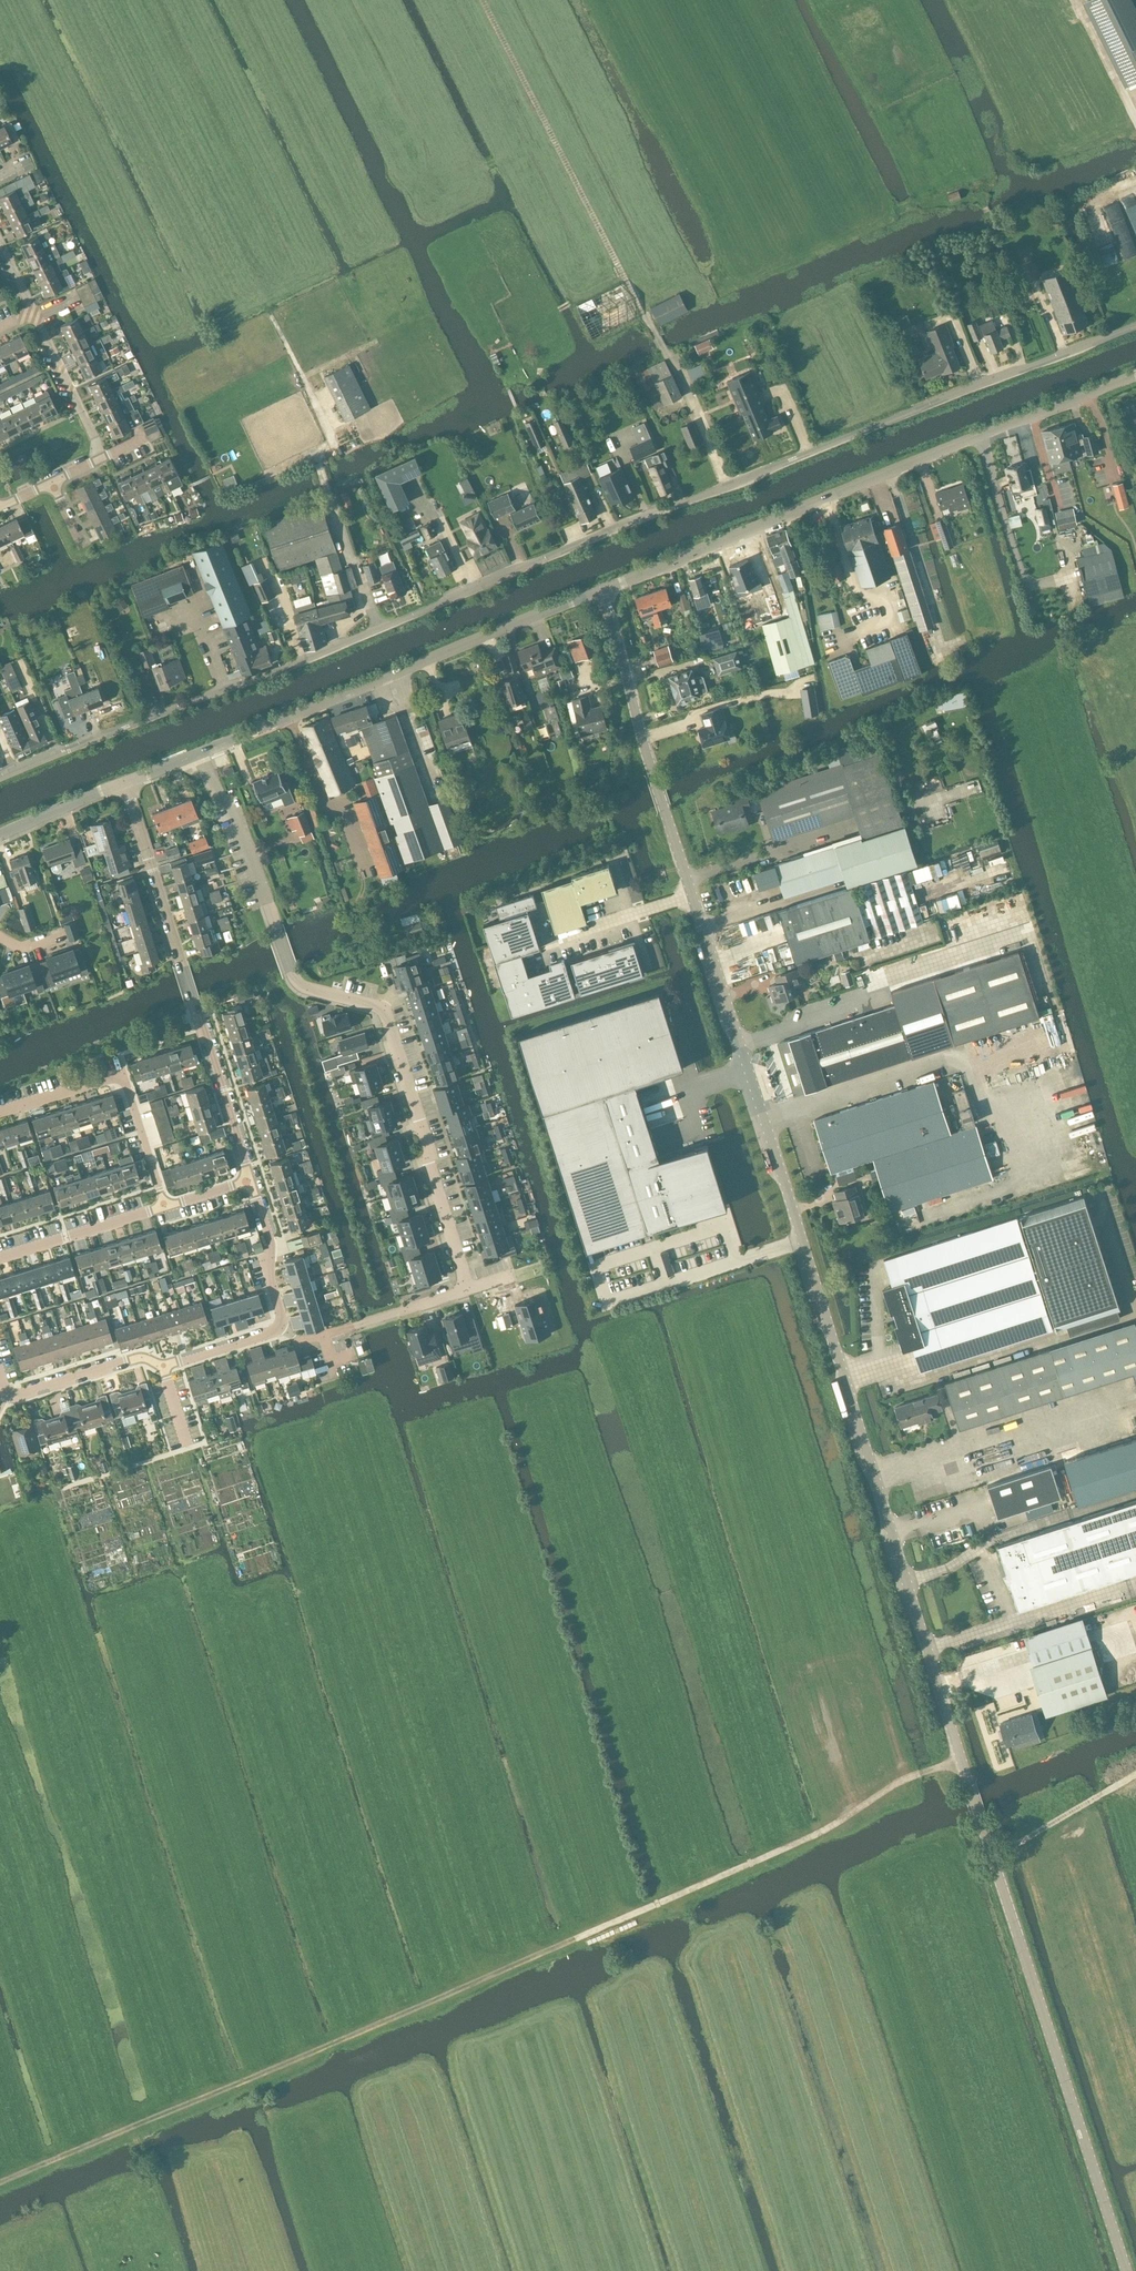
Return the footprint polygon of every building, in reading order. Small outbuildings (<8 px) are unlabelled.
[(1127,86),(1135,82),(1135,13),(1130,0),(1089,0),(1085,2),(1127,86)] [(12,142),(13,144),(20,140),(11,122),(0,128),(0,148),(12,142)] [(32,171),(36,179),(43,176),(39,168),(32,171)] [(0,197),(0,202),(4,210),(20,203),(20,202),(31,197),(27,189),(25,185),(32,181),(29,174),(14,181),(17,188),(0,196),(0,197)] [(947,194),(950,203),(961,199),(958,190),(947,194)] [(26,215),(23,208),(34,203),(31,197),(20,202),(20,203),(4,210),(10,223),(26,215)] [(47,205),(37,210),(40,215),(50,210),(47,205)] [(26,215),(10,223),(17,236),(33,228),(29,220),(40,215),(37,210),(26,215)] [(48,231),(21,244),(27,257),(43,249),(49,245),(46,238),(50,236),(48,231)] [(49,245),(43,249),(27,257),(33,269),(49,261),(60,256),(54,243),(49,245)] [(49,261),(33,269),(39,282),(55,274),(61,271),(58,264),(62,261),(60,256),(49,261)] [(1031,260),(1020,265),(1026,279),(1040,274),(1036,263),(1033,264),(1031,260)] [(66,269),(55,274),(39,282),(45,295),(60,288),(61,291),(69,287),(64,276),(68,274),(66,269)] [(1089,324),(1068,269),(1042,279),(1063,333),(1089,324)] [(95,279),(76,288),(79,294),(98,285),(95,279)] [(98,285),(79,294),(81,300),(100,291),(98,285)] [(81,300),(84,306),(103,297),(100,291),(81,300)] [(680,294),(651,307),(660,325),(688,311),(680,294)] [(83,331),(79,323),(90,318),(87,313),(60,326),(67,339),(83,331)] [(1000,339),(1010,335),(1007,327),(997,331),(992,320),(978,325),(976,320),(968,324),(974,339),(984,335),(991,352),(1003,347),(1000,339)] [(83,331),(67,339),(73,351),(89,343),(92,341),(89,334),(100,329),(97,324),(83,331)] [(951,370),(960,366),(952,346),(954,346),(945,324),(928,331),(936,352),(919,359),(926,377),(950,368),(951,370)] [(20,336),(8,342),(15,357),(28,351),(20,336)] [(89,343),(73,351),(79,364),(95,356),(98,354),(95,347),(98,346),(102,344),(99,338),(92,341),(89,343)] [(695,346),(699,354),(714,348),(710,339),(695,346)] [(8,342),(0,345),(0,357),(3,363),(15,357),(8,342)] [(117,346),(109,350),(111,356),(120,352),(117,346)] [(95,356),(79,364),(85,377),(101,369),(106,366),(103,359),(108,356),(106,351),(101,353),(98,354),(95,356)] [(347,421),(370,409),(349,365),(325,376),(347,421)] [(35,366),(26,371),(28,376),(38,371),(35,366)] [(124,373),(121,367),(115,370),(116,372),(118,376),(124,373)] [(750,371),(727,381),(741,413),(743,412),(761,404),(764,403),(750,371)] [(116,372),(89,385),(95,398),(112,390),(111,389),(108,382),(114,379),(118,377),(118,376),(116,372)] [(25,377),(23,373),(14,377),(16,382),(25,377)] [(665,404),(682,396),(672,374),(654,382),(665,404)] [(32,384),(42,380),(39,375),(30,380),(32,384)] [(4,388),(13,383),(11,379),(1,383),(4,388)] [(131,380),(124,384),(126,389),(134,385),(131,380)] [(17,392),(26,387),(24,383),(15,387),(17,392)] [(122,384),(117,387),(111,389),(112,390),(95,398),(102,410),(117,403),(117,402),(114,395),(124,390),(122,384)] [(14,393),(11,389),(3,393),(5,398),(14,393)] [(45,417),(57,411),(47,390),(34,396),(37,402),(45,417)] [(117,403),(102,410),(108,423),(124,415),(123,415),(134,410),(131,402),(136,400),(134,394),(128,397),(124,399),(117,402),(117,403)] [(32,423),(45,417),(37,402),(25,407),(32,423)] [(761,404),(743,412),(754,439),(773,431),(772,430),(781,426),(777,416),(768,419),(761,404)] [(20,429),(32,423),(25,407),(13,413),(20,429)] [(124,415),(108,423),(114,436),(130,428),(136,425),(133,417),(137,415),(134,410),(123,415),(124,415)] [(13,413),(1,419),(8,435),(20,429),(13,413)] [(144,429),(156,423),(154,421),(153,417),(141,423),(144,429)] [(1,419),(0,420),(0,439),(8,435),(1,419)] [(534,419),(526,423),(537,448),(545,444),(537,426),(534,419)] [(702,443),(693,422),(681,427),(690,448),(702,443)] [(147,435),(159,429),(156,425),(156,423),(144,429),(147,435)] [(1060,426),(1068,458),(1081,454),(1078,444),(1084,443),(1088,454),(1098,451),(1094,434),(1084,437),(1083,433),(1077,434),(1074,423),(1060,426)] [(1060,426),(1042,431),(1050,463),(1053,462),(1056,461),(1057,466),(1070,463),(1068,458),(1060,426)] [(558,430),(565,447),(573,443),(566,427),(558,430)] [(162,435),(159,429),(147,435),(150,441),(162,435)] [(641,444),(634,448),(641,461),(646,459),(658,453),(658,452),(652,440),(642,445),(641,444)] [(658,452),(658,453),(646,459),(661,495),(673,490),(663,467),(671,463),(665,449),(658,452)] [(392,510),(407,503),(398,482),(422,471),(415,457),(376,474),(392,510)] [(165,480),(166,480),(171,491),(183,484),(170,458),(158,464),(165,480)] [(575,468),(560,474),(571,499),(586,491),(581,479),(580,476),(591,471),(586,460),(574,466),(575,468)] [(153,486),(160,483),(165,493),(171,491),(166,480),(165,480),(158,464),(145,470),(153,486)] [(1024,464),(1005,469),(1009,485),(1013,485),(1014,490),(1028,486),(1029,488),(1035,487),(1030,469),(1026,470),(1024,464)] [(621,502),(621,501),(625,500),(625,501),(634,497),(621,468),(600,477),(611,503),(619,499),(620,503),(621,502)] [(140,492),(145,503),(158,497),(153,486),(145,470),(132,477),(140,492)] [(234,475),(221,480),(225,488),(237,483),(234,475)] [(140,506),(145,503),(140,492),(132,477),(120,483),(127,499),(134,495),(140,506)] [(100,478),(77,489),(83,501),(99,494),(96,486),(102,483),(100,478)] [(1123,483),(1115,484),(1117,493),(1125,491),(1123,483)] [(969,504),(968,500),(963,484),(936,493),(941,509),(949,507),(950,510),(969,504)] [(460,494),(466,505),(478,498),(473,487),(460,494)] [(106,490),(99,494),(83,501),(89,514),(105,506),(102,499),(108,496),(106,490)] [(597,516),(586,491),(571,499),(582,522),(597,516)] [(508,492),(488,501),(495,518),(496,517),(495,517),(511,510),(512,512),(510,513),(518,529),(541,518),(541,519),(534,502),(534,503),(517,511),(508,492)] [(1034,508),(1038,525),(1041,524),(1042,530),(1051,528),(1049,522),(1051,522),(1048,510),(1053,509),(1050,497),(1042,499),(1044,506),(1034,508)] [(1129,506),(1127,499),(1119,501),(1117,501),(1119,509),(1129,506)] [(112,503),(105,506),(89,514),(95,526),(111,518),(108,511),(114,508),(112,503)] [(131,506),(128,508),(137,525),(140,524),(137,517),(137,514),(134,508),(131,506)] [(351,589),(357,586),(351,567),(342,570),(321,506),(265,524),(280,570),(315,558),(327,596),(351,589)] [(182,513),(175,515),(177,522),(184,520),(182,513)] [(1074,513),(1056,517),(1059,528),(1077,523),(1074,513)] [(490,549),(497,545),(489,530),(488,530),(486,527),(484,526),(478,514),(461,522),(462,523),(463,523),(471,539),(468,541),(476,556),(483,552),(485,553),(487,552),(489,551),(490,549)] [(111,518),(95,526),(101,539),(117,531),(113,523),(120,520),(118,515),(111,518)] [(10,539),(23,533),(24,536),(33,532),(26,517),(18,521),(16,519),(3,525),(10,539)] [(845,536),(873,527),(869,517),(841,526),(845,536)] [(936,520),(936,522),(930,524),(934,539),(941,537),(945,549),(953,546),(944,518),(936,520)] [(437,534),(431,522),(422,527),(427,539),(437,534)] [(884,529),(892,554),(907,549),(899,524),(884,529)] [(10,539),(3,525),(0,527),(0,544),(10,539)] [(877,542),(873,527),(845,536),(861,586),(891,577),(879,542),(877,542)] [(409,540),(420,535),(418,529),(400,538),(405,549),(411,546),(409,540)] [(775,557),(782,554),(783,554),(782,551),(792,547),(786,529),(767,536),(775,557)] [(222,540),(193,551),(205,581),(212,598),(223,626),(252,615),(222,540)] [(440,540),(426,547),(431,557),(430,558),(431,559),(428,560),(432,567),(434,566),(439,576),(454,568),(445,550),(440,540)] [(10,547),(14,554),(20,551),(16,544),(10,547)] [(783,554),(782,554),(788,569),(790,568),(792,574),(800,572),(797,565),(799,565),(792,547),(782,551),(783,554)] [(1124,595),(1111,549),(1077,558),(1090,605),(1124,595)] [(910,550),(892,555),(893,556),(896,567),(914,561),(910,550)] [(14,554),(17,562),(23,559),(20,551),(14,554)] [(393,561),(380,566),(383,574),(385,580),(392,597),(395,598),(399,597),(400,594),(406,592),(397,569),(396,569),(393,561)] [(364,566),(369,583),(380,579),(374,562),(364,566)] [(744,562),(731,567),(736,582),(733,584),(737,595),(747,591),(750,594),(758,591),(755,583),(751,585),(744,562)] [(834,581),(844,578),(840,564),(830,567),(834,581)] [(187,596),(194,593),(183,565),(132,584),(144,616),(170,607),(169,603),(187,596)] [(787,571),(778,574),(784,590),(793,587),(787,571)] [(805,574),(796,577),(798,586),(806,584),(805,574)] [(701,575),(689,579),(694,596),(697,605),(709,601),(708,597),(704,584),(703,580),(701,575)] [(715,576),(703,580),(704,584),(716,580),(715,576)] [(267,578),(254,583),(263,602),(275,596),(267,578)] [(666,587),(651,593),(661,620),(665,619),(662,610),(661,610),(660,607),(671,603),(666,587)] [(790,617),(763,624),(763,625),(777,673),(814,662),(810,645),(799,609),(793,587),(784,590),(784,592),(782,592),(790,617)] [(351,589),(327,596),(328,599),(330,603),(346,598),(350,610),(357,608),(351,589)] [(661,620),(651,593),(636,598),(642,618),(652,615),(656,626),(662,624),(661,620)] [(689,609),(685,593),(677,595),(682,611),(689,609)] [(780,607),(775,594),(765,598),(772,618),(781,615),(780,607)] [(122,596),(114,602),(120,610),(128,605),(122,596)] [(330,603),(317,607),(322,622),(351,614),(350,610),(346,598),(330,603)] [(296,607),(294,607),(295,613),(294,613),(301,635),(324,628),(322,622),(317,607),(316,607),(315,603),(315,601),(312,602),(296,607)] [(59,609),(63,621),(71,619),(71,618),(81,615),(78,605),(68,608),(67,606),(60,609),(59,609)] [(817,615),(820,630),(840,626),(837,610),(817,615)] [(931,615),(916,620),(919,631),(935,626),(931,615)] [(259,648),(247,617),(223,626),(236,657),(252,650),(259,648)] [(54,619),(45,621),(47,627),(55,626),(54,619)] [(74,622),(65,625),(69,637),(78,633),(74,622)] [(324,628),(301,635),(305,649),(328,642),(324,628)] [(871,662),(853,668),(850,658),(850,657),(845,655),(844,655),(828,661),(841,698),(861,691),(862,695),(922,674),(913,649),(919,647),(912,629),(906,631),(907,633),(890,639),(890,640),(866,648),(871,662)] [(275,630),(267,633),(271,642),(278,639),(275,630)] [(720,631),(700,636),(703,648),(714,645),(715,649),(723,647),(722,643),(723,643),(720,631)] [(575,639),(582,658),(595,653),(588,634),(575,639)] [(536,675),(562,666),(555,647),(541,652),(538,644),(519,651),(526,670),(533,667),(536,675)] [(266,645),(258,648),(258,649),(252,651),(259,668),(273,663),(266,645)] [(656,655),(659,665),(673,661),(668,646),(663,648),(664,652),(656,655)] [(145,666),(156,662),(150,648),(140,652),(145,666)] [(252,651),(252,650),(236,657),(243,674),(259,668),(252,651)] [(719,674),(741,667),(736,651),(714,658),(719,674)] [(510,672),(518,669),(513,654),(505,656),(510,672)] [(170,682),(186,677),(179,659),(157,667),(159,672),(156,673),(162,689),(171,685),(170,682)] [(10,661),(0,666),(0,668),(10,691),(21,687),(10,661)] [(692,668),(669,676),(678,703),(680,703),(681,702),(683,704),(688,703),(689,700),(701,696),(700,694),(695,677),(692,668)] [(83,673),(76,675),(79,684),(87,682),(83,673)] [(509,705),(525,700),(518,676),(502,681),(509,705)] [(66,693),(57,697),(63,712),(71,709),(73,713),(88,708),(82,693),(79,684),(71,687),(64,690),(66,693)] [(814,686),(801,688),(804,705),(817,703),(814,686)] [(82,693),(88,708),(103,702),(97,687),(82,693)] [(582,734),(605,728),(599,707),(589,710),(585,697),(574,700),(582,734)] [(29,701),(17,706),(30,737),(27,739),(26,736),(26,737),(32,749),(47,742),(35,716),(37,716),(33,708),(32,709),(29,701)] [(377,731),(373,723),(367,705),(352,710),(358,727),(359,729),(363,727),(366,736),(377,731)] [(16,756),(32,749),(26,737),(14,710),(3,715),(0,709),(0,721),(16,756)] [(705,746),(730,738),(724,721),(722,721),(719,709),(702,714),(706,727),(699,729),(705,746)] [(358,727),(352,710),(334,717),(339,731),(351,727),(351,729),(358,727)] [(449,745),(470,738),(463,717),(458,719),(457,714),(440,720),(449,745)] [(396,715),(373,723),(377,731),(366,736),(377,766),(372,767),(376,776),(381,790),(393,820),(410,862),(449,846),(463,841),(448,799),(432,805),(396,715)] [(302,727),(329,794),(329,795),(356,784),(337,738),(335,738),(327,718),(302,727)] [(357,744),(354,736),(346,739),(349,747),(357,744)] [(874,739),(850,747),(855,763),(879,756),(874,739)] [(761,793),(762,794),(776,840),(787,836),(786,834),(860,811),(867,835),(901,825),(879,756),(855,763),(761,793)] [(227,775),(235,772),(232,766),(224,770),(227,775)] [(279,770),(253,781),(262,801),(263,800),(272,797),(273,801),(282,797),(285,804),(295,800),(287,781),(284,782),(279,770)] [(376,776),(365,780),(371,795),(381,790),(376,776)] [(371,795),(352,802),(379,877),(398,870),(405,868),(403,862),(407,861),(382,791),(381,790),(371,795)] [(190,799),(174,805),(181,822),(187,819),(189,823),(198,819),(190,799)] [(739,808),(748,805),(746,799),(738,801),(738,804),(715,811),(721,830),(745,822),(739,808)] [(317,828),(328,824),(325,816),(323,817),(318,802),(310,805),(317,828)] [(174,805),(163,809),(170,826),(181,822),(174,805)] [(170,826),(163,809),(152,814),(158,831),(170,826)] [(304,811),(292,816),(297,828),(300,835),(303,834),(311,831),(312,830),(304,811)] [(87,856),(105,850),(109,849),(107,842),(112,840),(116,839),(110,819),(91,825),(97,842),(84,846),(87,856)] [(85,831),(83,824),(76,826),(79,833),(85,831)] [(775,865),(759,870),(762,878),(763,881),(778,876),(785,896),(845,877),(848,886),(918,864),(905,825),(862,839),(861,837),(835,846),(834,846),(804,855),(775,865)] [(188,842),(192,853),(209,847),(204,836),(188,842)] [(44,848),(49,865),(51,865),(52,870),(54,871),(56,872),(58,872),(60,871),(61,869),(62,867),(60,861),(72,857),(75,867),(86,863),(80,843),(71,846),(69,839),(44,848)] [(118,846),(116,839),(112,840),(107,842),(109,849),(105,850),(111,870),(112,870),(127,865),(130,864),(123,844),(118,846)] [(999,841),(979,847),(983,860),(1003,854),(999,841)] [(169,860),(180,856),(177,847),(166,850),(169,860)] [(196,864),(214,859),(211,849),(193,854),(196,864)] [(10,859),(14,870),(11,870),(12,874),(15,873),(19,885),(36,879),(27,853),(10,859)] [(186,858),(170,863),(175,879),(191,874),(186,858)] [(613,879),(609,864),(595,868),(600,883),(613,879)] [(127,865),(112,870),(114,877),(129,872),(127,865)] [(82,869),(86,881),(94,878),(90,866),(84,868),(82,869)] [(212,868),(210,868),(212,872),(212,874),(218,872),(216,866),(212,868)] [(573,878),(542,888),(555,931),(587,922),(581,902),(614,892),(611,882),(614,881),(613,879),(600,883),(595,868),(572,876),(573,878)] [(875,937),(923,922),(906,870),(859,885),(863,900),(857,901),(853,887),(779,910),(796,963),(870,939),(865,925),(871,923),(875,937)] [(396,873),(381,878),(384,886),(399,881),(396,873)] [(179,893),(195,888),(191,874),(175,879),(179,893)] [(120,891),(111,894),(113,899),(122,896),(138,891),(134,877),(125,880),(118,882),(120,891)] [(98,904),(103,902),(96,881),(91,882),(98,904)] [(184,906),(199,901),(195,888),(179,893),(184,906)] [(210,897),(220,894),(219,889),(208,892),(210,897)] [(126,910),(142,905),(138,891),(122,896),(126,910)] [(222,900),(220,894),(210,897),(212,904),(222,900)] [(533,904),(530,894),(501,904),(506,918),(529,911),(527,906),(533,904)] [(204,914),(199,901),(184,906),(188,919),(204,914)] [(102,917),(107,916),(103,902),(98,904),(102,917)] [(20,908),(24,921),(33,918),(28,905),(20,908)] [(130,923),(146,918),(142,905),(126,910),(130,923)] [(540,948),(529,911),(506,918),(484,925),(495,962),(540,948)] [(208,927),(204,914),(188,919),(192,932),(208,927)] [(106,931),(111,929),(107,916),(102,917),(106,931)] [(218,924),(228,921),(227,916),(217,919),(218,924)] [(135,937),(151,932),(146,918),(130,923),(135,937)] [(74,920),(63,924),(66,932),(77,929),(74,920)] [(420,920),(403,926),(406,937),(423,932),(420,920)] [(230,927),(228,921),(218,924),(220,930),(230,927)] [(208,927),(192,932),(196,946),(200,945),(203,954),(220,949),(217,939),(213,926),(208,928),(208,927)] [(114,938),(111,929),(106,931),(109,939),(114,938)] [(139,950),(155,945),(151,932),(135,937),(139,950)] [(155,945),(139,950),(143,964),(141,964),(143,972),(155,968),(153,961),(159,959),(155,945)] [(624,945),(612,948),(571,961),(581,993),(643,973),(635,949),(627,952),(624,945)] [(66,949),(59,951),(67,974),(78,970),(80,975),(88,972),(79,948),(73,950),(72,949),(67,950),(66,949)] [(114,958),(120,956),(118,948),(112,950),(114,958)] [(67,974),(59,951),(51,954),(51,956),(46,958),(46,959),(40,962),(48,986),(56,984),(54,978),(67,974)] [(788,1039),(777,1043),(794,1095),(805,1092),(1039,1016),(1018,951),(939,976),(933,978),(891,992),(896,1005),(788,1039)] [(406,962),(396,965),(400,976),(420,970),(425,969),(419,953),(418,953),(404,957),(406,962)] [(525,953),(495,962),(497,968),(504,990),(534,980),(532,974),(525,953)] [(123,965),(120,956),(114,958),(117,967),(123,965)] [(445,956),(438,958),(440,964),(447,962),(445,956)] [(534,980),(504,990),(512,1015),(575,994),(566,963),(532,974),(534,980)] [(22,964),(15,967),(22,989),(35,985),(38,992),(44,990),(39,975),(33,978),(28,964),(23,966),(22,964)] [(15,967),(7,970),(7,971),(1,973),(4,980),(0,981),(0,994),(3,1004),(12,1001),(9,994),(22,989),(15,967)] [(420,970),(400,976),(404,988),(408,986),(416,984),(415,983),(423,980),(428,979),(425,969),(420,970)] [(793,984),(800,982),(796,970),(781,975),(783,982),(770,986),(774,1001),(796,994),(793,984)] [(445,974),(441,975),(444,982),(448,981),(452,979),(452,978),(450,973),(446,974),(445,974)] [(416,984),(408,986),(411,997),(431,991),(431,989),(434,988),(431,978),(428,979),(423,980),(415,983),(416,984)] [(431,991),(411,997),(415,1008),(435,1001),(435,1002),(440,1000),(436,988),(434,988),(431,989),(431,991)] [(239,1000),(254,995),(252,989),(237,994),(239,1000)] [(659,991),(519,1035),(587,1250),(692,1216),(691,1215),(696,1213),(697,1215),(703,1213),(701,1205),(721,1199),(713,1172),(717,1171),(716,1170),(712,1171),(704,1144),(659,1158),(636,1083),(684,1068),(659,991)] [(51,1001),(43,1004),(46,1012),(54,1009),(51,1001)] [(435,1001),(415,1008),(418,1019),(438,1012),(438,1011),(435,1002),(435,1001)] [(245,1021),(245,1023),(255,1020),(254,1016),(244,1019),(240,1005),(227,1009),(228,1011),(223,1012),(227,1026),(245,1021)] [(317,1005),(308,1008),(310,1014),(319,1011),(317,1005)] [(438,1012),(418,1019),(421,1029),(442,1022),(442,1023),(445,1022),(441,1010),(438,1011),(438,1012)] [(330,1013),(322,1016),(328,1035),(351,1027),(347,1012),(339,1015),(339,1014),(331,1016),(330,1013)] [(249,1034),(250,1036),(259,1034),(258,1030),(249,1032),(245,1023),(245,1021),(227,1026),(231,1040),(249,1034)] [(442,1023),(442,1022),(421,1029),(425,1040),(445,1033),(442,1023)] [(357,1050),(369,1046),(365,1032),(340,1040),(344,1053),(335,1056),(338,1064),(359,1058),(357,1050)] [(445,1033),(425,1040),(428,1050),(448,1044),(445,1033)] [(253,1046),(250,1036),(249,1034),(231,1040),(235,1053),(253,1048),(254,1050),(263,1047),(262,1043),(253,1046)] [(190,1043),(177,1047),(182,1066),(196,1062),(190,1043)] [(448,1044),(428,1050),(432,1061),(452,1055),(448,1044)] [(174,1068),(182,1066),(177,1047),(163,1052),(169,1070),(170,1074),(175,1072),(174,1068)] [(257,1061),(258,1063),(267,1060),(266,1057),(257,1059),(254,1050),(253,1048),(235,1053),(240,1067),(257,1061)] [(169,1070),(163,1052),(150,1056),(156,1074),(169,1070)] [(452,1055),(432,1061),(435,1072),(455,1066),(452,1055)] [(135,1081),(156,1074),(150,1056),(136,1060),(137,1062),(130,1064),(135,1081)] [(335,1056),(322,1060),(325,1071),(339,1067),(338,1064),(335,1056)] [(261,1073),(258,1063),(257,1061),(240,1067),(244,1081),(262,1075),(262,1077),(271,1074),(270,1070),(261,1073)] [(359,1081),(382,1074),(379,1067),(378,1067),(376,1062),(350,1071),(354,1083),(359,1081)] [(459,1077),(455,1066),(435,1072),(438,1083),(459,1077)] [(384,1080),(382,1074),(359,1081),(363,1093),(384,1086),(382,1081),(384,1080)] [(186,1077),(181,1079),(183,1088),(189,1087),(186,1077)] [(823,1116),(814,1119),(831,1172),(873,1158),(950,1133),(934,1081),(837,1112),(839,1118),(825,1122),(823,1116)] [(250,1102),(268,1096),(264,1082),(246,1088),(250,1102)] [(457,1082),(435,1089),(439,1100),(460,1093),(457,1082)] [(155,1090),(146,1093),(148,1100),(162,1095),(159,1086),(154,1087),(155,1090)] [(189,1105),(207,1099),(203,1086),(185,1091),(189,1105)] [(964,1125),(975,1122),(964,1089),(954,1092),(964,1125)] [(460,1093),(439,1100),(443,1112),(447,1111),(468,1104),(469,1104),(465,1092),(460,1093)] [(99,1098),(104,1116),(125,1110),(121,1096),(114,1098),(112,1094),(99,1098)] [(273,1110),(268,1096),(250,1102),(255,1116),(273,1110)] [(377,1096),(362,1101),(364,1108),(369,1106),(373,1117),(373,1118),(396,1111),(393,1104),(392,1104),(390,1099),(380,1103),(377,1096)] [(96,1119),(104,1116),(99,1098),(86,1102),(91,1120),(93,1125),(98,1124),(96,1119)] [(149,1103),(151,1110),(164,1106),(162,1099),(149,1103)] [(212,1112),(207,1099),(189,1105),(193,1118),(212,1112)] [(78,1124),(91,1120),(86,1102),(72,1106),(78,1124)] [(168,1112),(178,1109),(176,1103),(166,1106),(168,1112)] [(64,1109),(59,1110),(64,1129),(66,1134),(72,1132),(70,1127),(78,1124),(72,1106),(71,1106),(70,1104),(64,1106),(65,1109),(64,1109)] [(468,1104),(447,1111),(451,1122),(472,1115),(468,1104)] [(166,1112),(164,1106),(151,1110),(153,1116),(166,1112)] [(179,1114),(178,1109),(168,1112),(170,1117),(179,1114)] [(57,1131),(64,1129),(59,1110),(45,1115),(51,1133),(52,1137),(58,1135),(57,1131)] [(277,1123),(273,1110),(255,1116),(259,1129),(277,1123)] [(373,1118),(373,1117),(370,1118),(374,1130),(372,1131),(374,1138),(385,1135),(389,1134),(387,1126),(398,1123),(396,1118),(398,1117),(396,1111),(373,1118)] [(168,1119),(166,1112),(153,1116),(155,1123),(168,1119)] [(212,1112),(193,1118),(198,1132),(216,1126),(212,1112)] [(837,1112),(823,1116),(825,1122),(839,1118),(837,1112)] [(43,1135),(51,1133),(45,1115),(32,1119),(39,1141),(44,1139),(43,1135)] [(472,1115),(451,1122),(454,1133),(475,1126),(472,1115)] [(155,1123),(158,1130),(170,1126),(168,1119),(155,1123)] [(28,1120),(14,1124),(19,1140),(32,1135),(28,1120)] [(281,1136),(277,1123),(259,1129),(263,1142),(281,1136)] [(14,1124),(1,1129),(5,1144),(19,1140),(14,1124)] [(475,1126),(454,1133),(458,1145),(479,1138),(484,1137),(480,1125),(475,1126)] [(976,1125),(950,1133),(873,1158),(890,1211),(993,1178),(976,1125)] [(172,1132),(170,1126),(158,1130),(160,1136),(172,1132)] [(223,1127),(215,1130),(217,1138),(225,1135),(223,1127)] [(106,1140),(111,1139),(109,1129),(103,1131),(106,1140)] [(172,1132),(160,1136),(162,1143),(174,1139),(172,1132)] [(203,1133),(198,1135),(201,1144),(206,1143),(203,1133)] [(381,1157),(403,1150),(401,1143),(399,1144),(398,1138),(388,1142),(385,1135),(374,1138),(370,1140),(372,1147),(377,1145),(381,1157)] [(281,1136),(263,1142),(267,1156),(285,1150),(281,1136)] [(80,1148),(85,1147),(82,1137),(77,1139),(80,1148)] [(479,1138),(458,1145),(460,1151),(461,1156),(479,1151),(483,1150),(488,1148),(484,1137),(479,1138)] [(299,1140),(291,1142),(293,1150),(302,1148),(299,1140)] [(113,1143),(116,1153),(121,1151),(118,1141),(113,1143)] [(177,1142),(171,1144),(174,1153),(180,1151),(177,1142)] [(111,1154),(116,1153),(113,1143),(108,1145),(111,1154)] [(45,1160),(58,1155),(55,1146),(42,1150),(45,1160)] [(26,1156),(24,1149),(18,1151),(21,1158),(26,1156)] [(210,1154),(215,1172),(229,1168),(223,1150),(210,1154)] [(405,1157),(403,1150),(381,1157),(384,1168),(378,1170),(380,1178),(395,1173),(393,1166),(405,1162),(404,1157),(405,1157)] [(84,1162),(89,1161),(86,1151),(81,1153),(84,1162)] [(482,1163),(479,1151),(461,1156),(457,1157),(461,1169),(482,1163)] [(202,1177),(215,1172),(210,1154),(196,1159),(202,1177)] [(29,1165),(26,1156),(21,1158),(23,1166),(29,1165)] [(274,1176),(292,1171),(288,1157),(270,1163),(274,1176)] [(134,1161),(120,1166),(126,1183),(139,1179),(138,1175),(146,1172),(142,1159),(134,1162),(134,1161)] [(189,1181),(202,1177),(196,1159),(183,1163),(189,1181)] [(57,1171),(63,1169),(60,1160),(54,1162),(57,1171)] [(482,1163),(461,1169),(465,1181),(486,1174),(491,1172),(488,1161),(482,1163)] [(176,1185),(189,1181),(183,1163),(161,1170),(167,1186),(175,1184),(176,1185)] [(312,1165),(307,1166),(299,1169),(301,1174),(313,1170),(312,1165)] [(113,1188),(126,1183),(120,1166),(107,1170),(113,1188)] [(31,1169),(25,1171),(27,1178),(33,1176),(31,1169)] [(99,1192),(113,1188),(107,1170),(93,1174),(99,1192)] [(880,1179),(877,1170),(871,1172),(874,1181),(880,1179)] [(278,1190),(296,1184),(292,1171),(274,1176),(278,1190)] [(840,1184),(852,1180),(850,1172),(837,1176),(840,1184)] [(393,1195),(418,1187),(415,1179),(414,1180),(412,1175),(397,1179),(395,1173),(380,1178),(382,1184),(389,1182),(393,1195)] [(86,1196),(99,1192),(93,1174),(80,1178),(86,1196)] [(514,1175),(505,1178),(508,1184),(512,1183),(516,1182),(514,1175)] [(33,1176),(27,1178),(30,1186),(36,1184),(33,1176)] [(86,1196),(80,1178),(67,1182),(72,1200),(86,1196)] [(487,1178),(466,1185),(470,1196),(491,1190),(487,1178)] [(59,1204),(72,1200),(67,1182),(53,1186),(59,1204)] [(300,1198),(296,1184),(278,1190),(282,1203),(300,1198)] [(6,1185),(0,1186),(2,1195),(9,1193),(6,1185)] [(852,1213),(863,1209),(854,1186),(836,1192),(840,1207),(836,1208),(840,1222),(853,1217),(852,1213)] [(392,1194),(388,1195),(392,1209),(390,1209),(392,1216),(407,1211),(405,1204),(420,1200),(418,1195),(420,1194),(418,1187),(393,1195),(392,1194)] [(49,1190),(36,1194),(40,1210),(54,1206),(49,1190)] [(491,1190),(470,1196),(473,1208),(494,1201),(491,1190)] [(40,1210),(36,1194),(22,1198),(27,1214),(40,1210)] [(1084,1196),(1020,1216),(1022,1222),(1054,1322),(1056,1330),(1067,1326),(1117,1310),(1120,1309),(1117,1302),(1085,1202),(1086,1202),(1084,1196)] [(22,1198),(9,1202),(14,1218),(27,1214),(22,1198)] [(304,1211),(300,1198),(282,1203),(286,1217),(304,1211)] [(494,1201),(473,1208),(476,1216),(477,1219),(498,1213),(503,1211),(502,1207),(497,1208),(494,1201)] [(9,1202),(0,1205),(0,1222),(14,1218),(9,1202)] [(230,1214),(236,1232),(249,1228),(249,1227),(245,1214),(244,1210),(230,1214)] [(304,1211),(286,1217),(291,1230),(309,1225),(312,1224),(310,1218),(307,1219),(304,1211)] [(399,1221),(403,1233),(427,1225),(425,1218),(423,1219),(421,1213),(409,1217),(407,1211),(392,1216),(394,1222),(399,1221)] [(498,1213),(477,1219),(481,1231),(507,1222),(503,1211),(498,1213)] [(252,1212),(245,1214),(249,1227),(256,1225),(252,1212)] [(223,1237),(236,1232),(230,1214),(217,1218),(223,1237)] [(209,1241),(223,1237),(217,1218),(204,1223),(209,1241)] [(909,1349),(912,1348),(920,1373),(926,1371),(1053,1330),(1017,1218),(890,1259),(884,1261),(892,1285),(889,1287),(897,1312),(900,1311),(903,1323),(901,1323),(909,1349)] [(507,1222),(481,1231),(484,1242),(510,1234),(507,1222)] [(196,1245),(209,1241),(204,1223),(190,1227),(196,1245)] [(402,1247),(404,1253),(419,1249),(417,1242),(429,1238),(428,1233),(429,1233),(427,1225),(403,1233),(407,1245),(402,1247)] [(190,1227),(177,1231),(183,1249),(196,1245),(190,1227)] [(142,1234),(147,1252),(161,1248),(155,1229),(142,1234)] [(301,1236),(301,1237),(304,1245),(327,1238),(324,1229),(301,1236)] [(169,1253),(183,1249),(177,1231),(163,1235),(169,1253)] [(134,1256),(147,1252),(142,1234),(128,1238),(134,1256)] [(510,1234),(484,1242),(488,1254),(499,1251),(501,1257),(516,1252),(510,1234)] [(120,1260),(134,1256),(128,1238),(115,1242),(120,1260)] [(257,1247),(253,1248),(254,1253),(263,1250),(260,1241),(256,1243),(257,1247)] [(107,1265),(120,1260),(115,1242),(101,1246),(107,1265)] [(237,1254),(242,1252),(239,1243),(234,1244),(237,1254)] [(88,1251),(94,1269),(107,1265),(101,1246),(88,1251)] [(331,1250),(333,1258),(342,1255),(340,1248),(331,1250)] [(411,1259),(415,1271),(439,1263),(437,1256),(435,1256),(433,1251),(421,1255),(419,1249),(404,1253),(406,1260),(411,1259)] [(80,1273),(94,1269),(88,1251),(75,1255),(80,1273)] [(210,1262),(216,1261),(213,1251),(207,1253),(210,1262)] [(56,1261),(61,1276),(74,1271),(69,1256),(56,1261)] [(284,1274),(305,1267),(302,1256),(285,1261),(287,1267),(283,1268),(284,1274)] [(389,1259),(391,1267),(398,1265),(396,1257),(389,1259)] [(183,1271),(189,1269),(186,1259),(181,1261),(183,1271)] [(47,1280),(61,1276),(56,1261),(42,1265),(47,1280)] [(148,1273),(153,1272),(150,1262),(145,1264),(148,1273)] [(439,1263),(415,1271),(419,1283),(414,1284),(416,1291),(431,1286),(429,1280),(441,1276),(440,1271),(441,1270),(439,1263)] [(232,1264),(224,1266),(227,1274),(235,1272),(232,1264)] [(34,1284),(47,1280),(42,1265),(29,1269),(34,1284)] [(290,1278),(292,1284),(309,1279),(305,1267),(284,1274),(286,1279),(290,1278)] [(20,1288),(34,1284),(29,1269),(16,1273),(20,1288)] [(127,1280),(132,1278),(129,1269),(124,1271),(127,1280)] [(16,1273),(2,1277),(7,1292),(20,1288),(16,1273)] [(127,1284),(125,1277),(113,1281),(115,1288),(127,1284)] [(165,1277),(158,1279),(162,1291),(169,1289),(165,1277)] [(97,1279),(101,1293),(106,1291),(102,1278),(97,1279)] [(551,1278),(544,1281),(547,1288),(554,1285),(551,1278)] [(96,1294),(101,1293),(97,1279),(92,1281),(96,1294)] [(312,1290),(309,1279),(292,1284),(294,1290),(283,1294),(285,1299),(312,1290)] [(348,1280),(340,1282),(342,1289),(350,1287),(348,1280)] [(544,1281),(539,1283),(541,1290),(547,1288),(544,1281)] [(144,1283),(137,1286),(138,1290),(138,1292),(139,1293),(146,1291),(144,1283)] [(137,1286),(128,1288),(130,1294),(138,1292),(138,1290),(137,1286)] [(68,1290),(62,1292),(64,1300),(70,1298),(68,1290)] [(299,1307),(316,1302),(312,1290),(285,1299),(286,1304),(297,1301),(299,1307)] [(35,1300),(41,1298),(39,1291),(33,1293),(35,1300)] [(257,1292),(245,1296),(251,1314),(257,1312),(258,1316),(264,1314),(262,1308),(267,1306),(263,1291),(257,1293),(257,1292)] [(244,1316),(251,1314),(245,1296),(234,1300),(242,1328),(248,1326),(244,1316)] [(540,1296),(528,1300),(534,1318),(546,1314),(540,1296)] [(44,1306),(41,1298),(35,1300),(38,1308),(44,1306)] [(8,1309),(14,1307),(12,1299),(6,1301),(8,1309)] [(237,1330),(242,1328),(234,1300),(222,1303),(228,1321),(234,1319),(237,1330)] [(534,1318),(528,1300),(516,1304),(522,1322),(534,1318)] [(202,1302),(191,1305),(196,1325),(208,1321),(202,1302)] [(320,1314),(316,1302),(299,1307),(301,1314),(290,1317),(292,1322),(320,1314)] [(228,1321),(222,1303),(210,1307),(219,1335),(225,1333),(221,1323),(228,1321)] [(196,1325),(191,1305),(180,1308),(186,1328),(196,1325)] [(17,1315),(14,1307),(8,1309),(11,1316),(17,1315)] [(186,1328),(180,1308),(169,1312),(175,1331),(186,1328)] [(175,1331),(169,1312),(158,1315),(164,1334),(175,1331)] [(470,1339),(473,1349),(474,1351),(480,1349),(483,1348),(475,1322),(466,1324),(463,1313),(463,1312),(445,1318),(445,1319),(446,1319),(450,1332),(448,1333),(452,1345),(470,1339)] [(482,1326),(489,1346),(511,1339),(503,1313),(491,1317),(493,1322),(482,1326)] [(323,1325),(320,1314),(292,1322),(293,1328),(304,1324),(306,1331),(323,1325)] [(546,1314),(534,1318),(540,1337),(552,1333),(546,1314)] [(158,1315),(147,1318),(153,1338),(164,1334),(158,1315)] [(105,1318),(93,1322),(101,1345),(112,1341),(105,1318)] [(153,1338),(147,1318),(136,1322),(142,1341),(153,1338)] [(534,1318),(522,1322),(528,1341),(540,1337),(534,1318)] [(10,1322),(13,1332),(21,1329),(18,1319),(10,1322)] [(101,1345),(93,1322),(82,1325),(89,1348),(101,1345)] [(142,1341),(136,1322),(126,1325),(132,1344),(142,1341)] [(945,1383),(960,1428),(1133,1373),(1135,1382),(1135,1324),(1135,1322),(945,1383)] [(408,1330),(415,1349),(418,1358),(431,1354),(432,1358),(441,1355),(439,1349),(438,1346),(439,1346),(434,1330),(433,1330),(433,1331),(428,1332),(425,1324),(408,1330)] [(82,1325),(71,1329),(78,1352),(89,1348),(82,1325)] [(132,1344),(126,1325),(115,1328),(120,1348),(132,1344)] [(67,1355),(78,1352),(71,1329),(59,1332),(67,1355)] [(55,1359),(67,1355),(59,1332),(48,1336),(55,1359)] [(44,1362),(55,1359),(48,1336),(37,1340),(44,1362)] [(37,1340),(25,1343),(32,1366),(44,1362),(37,1340)] [(32,1366),(25,1343),(14,1347),(21,1370),(32,1366)] [(297,1359),(293,1347),(287,1349),(286,1345),(280,1347),(287,1369),(288,1374),(300,1370),(307,1368),(303,1357),(297,1359)] [(275,1372),(270,1354),(264,1356),(260,1346),(255,1348),(264,1376),(275,1372)] [(276,1353),(270,1354),(275,1372),(277,1377),(288,1374),(287,1369),(280,1347),(275,1349),(276,1353)] [(264,1376),(255,1348),(250,1349),(253,1360),(246,1362),(254,1385),(265,1381),(264,1376)] [(303,1357),(307,1368),(314,1366),(310,1355),(303,1357)] [(220,1359),(229,1387),(240,1383),(243,1391),(249,1388),(243,1366),(236,1368),(235,1365),(229,1368),(225,1357),(220,1359)] [(231,1394),(229,1387),(220,1359),(215,1360),(218,1371),(212,1372),(219,1397),(231,1394)] [(453,1377),(449,1363),(436,1367),(441,1381),(453,1377)] [(219,1397),(212,1372),(205,1374),(202,1364),(197,1366),(208,1401),(219,1397)] [(208,1401),(197,1366),(192,1367),(195,1378),(188,1380),(196,1404),(208,1401)] [(129,1391),(135,1413),(147,1409),(146,1407),(152,1405),(150,1396),(151,1396),(146,1381),(138,1384),(140,1387),(129,1391)] [(297,1383),(292,1384),(295,1394),(300,1393),(297,1383)] [(292,1384),(286,1386),(289,1396),(295,1394),(292,1384)] [(117,1390),(110,1393),(114,1407),(115,1407),(118,1416),(120,1415),(123,1426),(136,1422),(133,1413),(135,1413),(129,1391),(121,1393),(118,1394),(117,1390)] [(99,1400),(88,1403),(95,1425),(107,1421),(106,1420),(113,1418),(106,1394),(98,1396),(99,1400)] [(931,1410),(941,1406),(937,1394),(896,1407),(902,1426),(925,1419),(926,1422),(933,1419),(931,1410)] [(95,1425),(88,1403),(78,1406),(77,1403),(69,1405),(70,1408),(76,1429),(84,1427),(84,1428),(95,1425)] [(77,1432),(76,1429),(70,1408),(62,1411),(63,1414),(53,1418),(59,1440),(70,1436),(70,1434),(77,1432)] [(48,1443),(59,1440),(53,1418),(42,1421),(41,1417),(33,1420),(40,1444),(47,1441),(48,1443)] [(20,1453),(38,1447),(31,1425),(13,1431),(20,1453)] [(121,1436),(123,1445),(129,1443),(127,1435),(121,1436)] [(11,1465),(7,1452),(9,1451),(4,1436),(0,1437),(0,1468),(11,1465)] [(1063,1461),(1077,1504),(1135,1485),(1135,1437),(1063,1461)] [(100,1462),(102,1472),(108,1470),(105,1461),(100,1462)] [(44,1462),(38,1464),(40,1473),(47,1471),(44,1462)] [(73,1465),(67,1467),(69,1472),(71,1480),(77,1478),(73,1465)] [(1050,1500),(1061,1496),(1051,1465),(988,1485),(998,1517),(1025,1508),(1050,1500)] [(20,1489),(18,1482),(10,1484),(12,1492),(20,1489)] [(998,1545),(1008,1578),(1006,1578),(1009,1584),(1010,1584),(1019,1610),(1135,1571),(1135,1500),(998,1545)] [(1054,1510),(1050,1500),(1025,1508),(1028,1519),(1054,1510)] [(1081,1618),(1027,1635),(1036,1664),(1030,1666),(1046,1716),(1107,1696),(1081,1618)] [(1000,1723),(1007,1744),(1027,1738),(1028,1743),(1028,1744),(1039,1740),(1031,1713),(1000,1723)]
